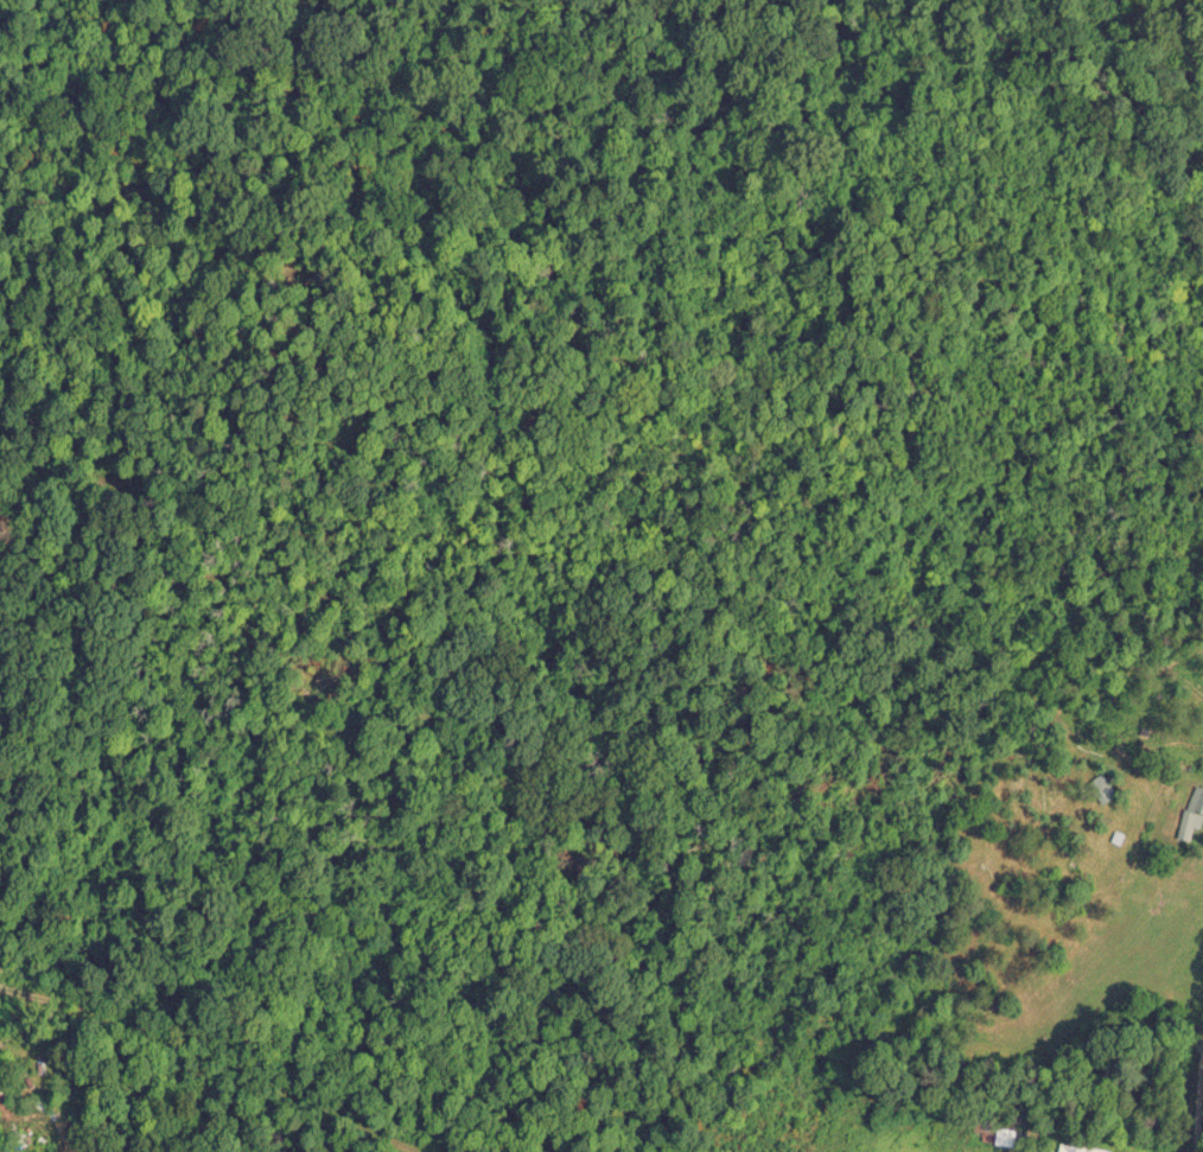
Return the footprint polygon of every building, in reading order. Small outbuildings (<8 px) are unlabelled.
[(1195,781),(1180,833),(1197,838),(1202,814),(1202,783),(1195,781)] [(1021,1145),(1024,1129),(1002,1125),(999,1140),(1021,1145)] [(1115,1146),(1061,1139),(1059,1151),(1115,1151),(1115,1146)]
